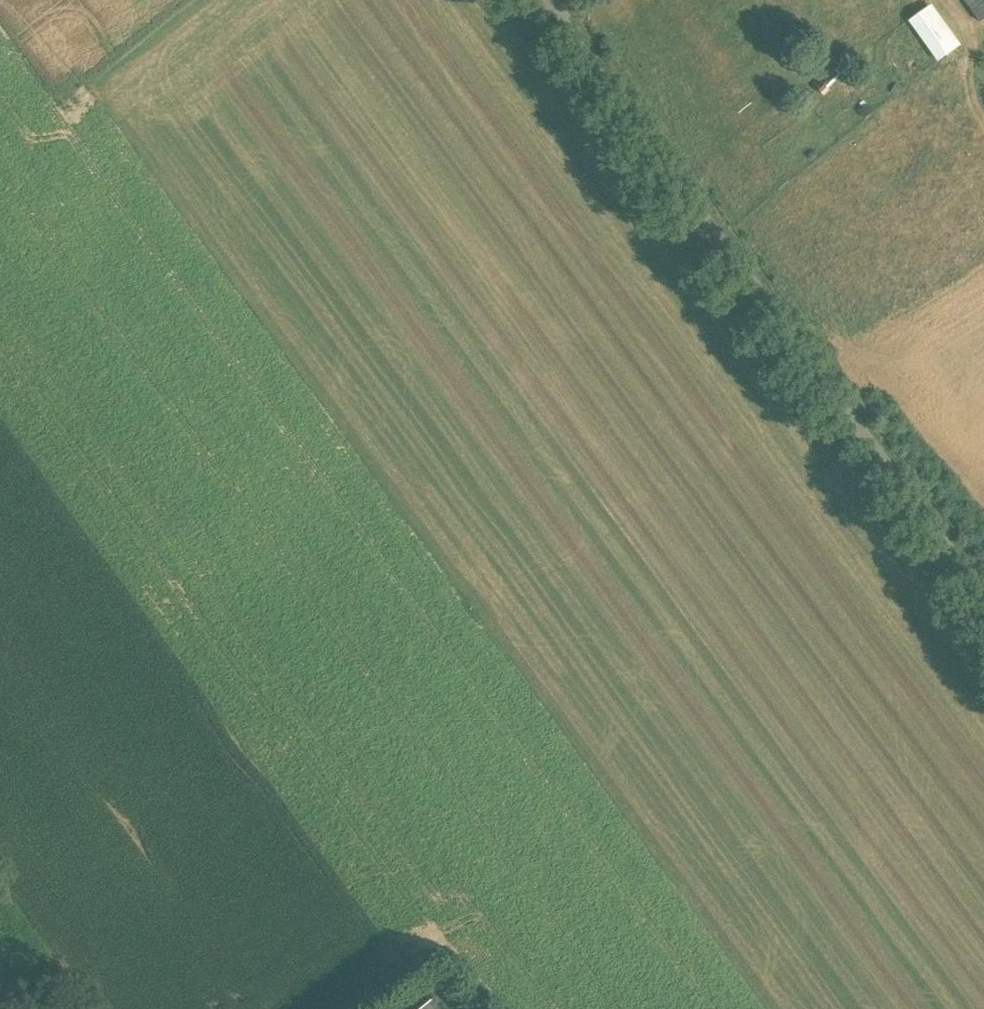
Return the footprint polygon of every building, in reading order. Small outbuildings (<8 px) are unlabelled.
[(983,22),(983,21),(983,0),(967,0),(983,22)] [(910,20),(941,63),(964,47),(933,4),(910,20)] [(420,1008),(439,1008),(432,1000),(420,1008)]
